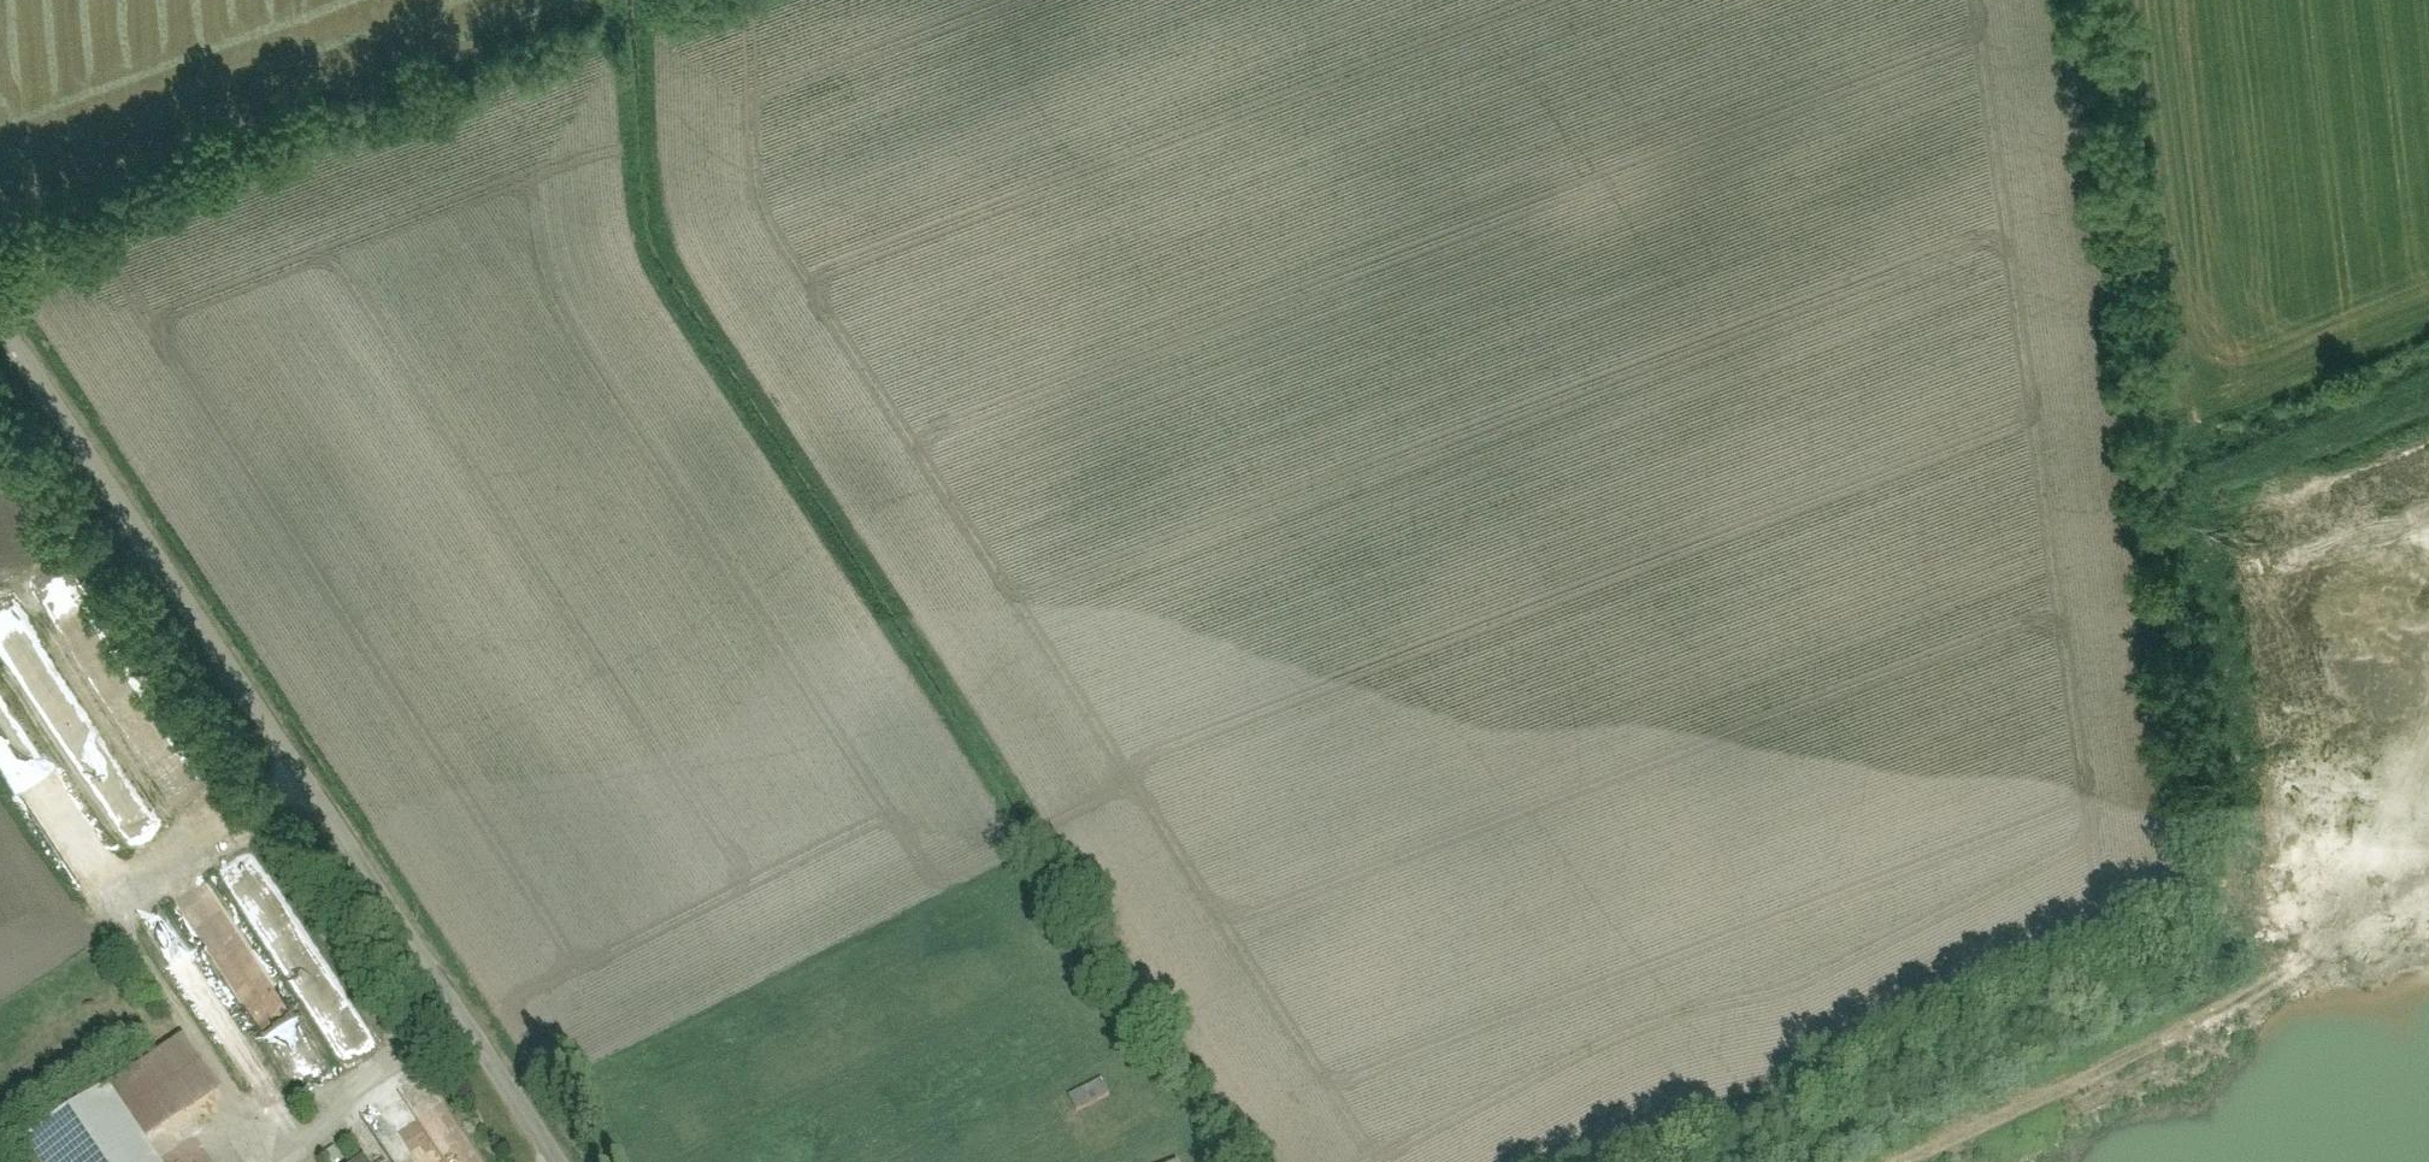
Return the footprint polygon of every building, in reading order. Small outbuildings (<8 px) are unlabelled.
[(29,1161),(153,1161),(142,1146),(211,1099),(174,1045),(20,1149),(29,1161)] [(1074,1101),(1082,1117),(1111,1103),(1103,1086),(1074,1101)]
